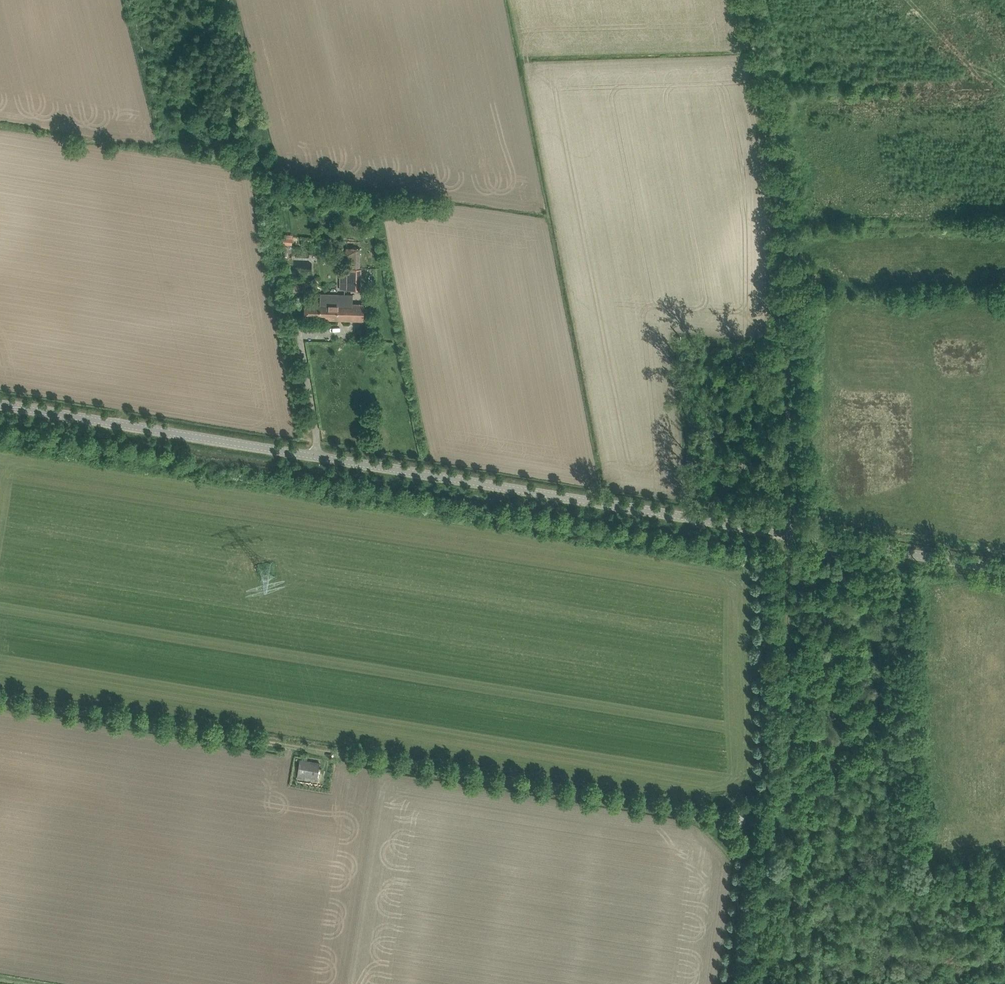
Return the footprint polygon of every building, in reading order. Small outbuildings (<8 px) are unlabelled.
[(281,244),(292,245),(293,233),(282,233),(281,244)] [(340,268),(340,290),(362,290),(362,268),(360,268),(360,248),(346,248),(346,268),(343,268),(340,268)] [(817,285),(817,272),(809,272),(809,285),(817,285)] [(305,302),(305,308),(304,318),(364,320),(365,304),(353,304),(353,297),(331,296),(331,295),(321,295),(321,303),(305,302)] [(300,760),(297,776),(317,779),(320,763),(300,760)]
